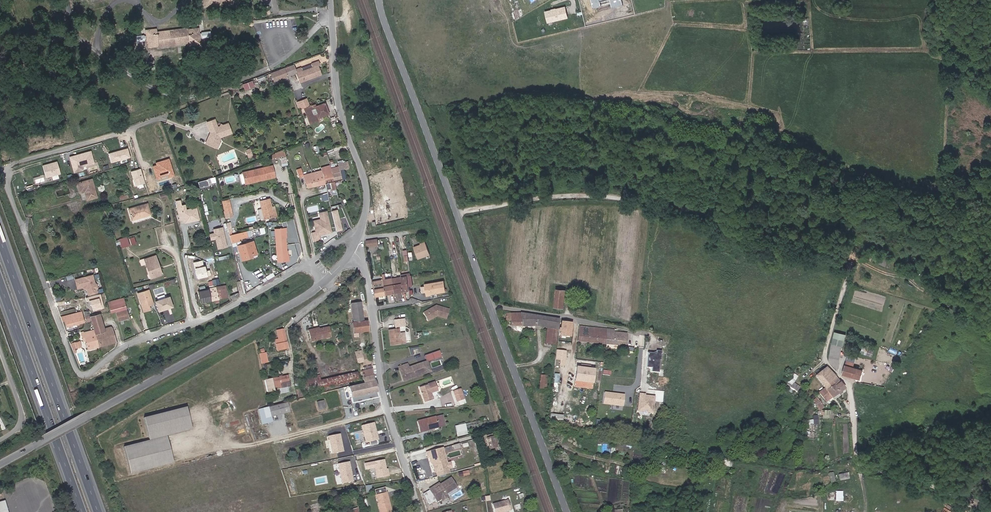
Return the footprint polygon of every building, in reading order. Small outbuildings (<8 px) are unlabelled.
[(565,6),(544,11),(546,22),(567,18),(565,6)] [(200,44),(198,28),(189,30),(190,32),(187,32),(187,30),(187,28),(157,32),(156,31),(154,32),(154,29),(145,31),(147,46),(158,45),(158,47),(189,43),(189,45),(200,44)] [(321,74),(317,66),(319,65),(318,61),(312,64),(313,67),(301,71),(300,68),(295,70),(296,73),(299,82),(321,74)] [(274,81),(296,73),(295,70),(293,65),(271,74),(274,81)] [(254,86),(252,81),(242,84),(244,90),(254,86)] [(309,106),(306,99),(299,101),(302,108),(309,106)] [(318,118),(328,114),(324,103),(315,107),(314,104),(309,106),(310,109),(305,111),(310,124),(319,120),(318,118)] [(219,138),(231,133),(228,124),(222,125),(221,124),(220,126),(217,127),(214,120),(206,123),(210,131),(210,130),(211,132),(210,136),(209,136),(205,143),(215,147),(219,138)] [(285,154),(283,149),(270,155),(272,159),(276,157),(277,157),(285,154)] [(73,156),(74,159),(70,160),(74,172),(78,171),(77,168),(81,166),(93,163),(90,151),(73,156)] [(157,179),(174,174),(169,158),(152,163),(157,179)] [(60,174),(56,162),(42,166),(45,178),(60,174)] [(342,180),(340,170),(342,169),(347,168),(345,162),(337,164),(338,166),(330,168),(334,182),(342,180)] [(245,184),(274,177),(272,166),(242,173),(243,174),(245,183),(245,184)] [(317,185),(313,173),(312,173),(303,175),(301,168),(296,170),(299,177),(303,176),(306,184),(307,188),(315,186),(317,185)] [(330,168),(322,170),(325,184),(326,186),(327,192),(328,195),(331,194),(330,191),(336,189),(334,184),(334,182),(330,168)] [(325,184),(322,170),(313,173),(317,185),(325,184)] [(198,181),(200,191),(211,189),(210,184),(216,183),(215,177),(198,181)] [(97,197),(92,179),(77,183),(80,193),(85,192),(87,200),(97,197)] [(231,209),(228,199),(222,201),(225,211),(231,209)] [(274,217),(271,207),(269,199),(260,201),(262,209),(264,218),(264,219),(274,217)] [(198,219),(195,208),(186,210),(184,205),(181,206),(180,200),(176,201),(180,219),(184,219),(187,219),(187,221),(192,220),(192,221),(198,219)] [(150,215),(147,204),(128,209),(131,220),(150,215)] [(233,217),(231,209),(225,211),(223,211),(225,219),(233,217)] [(341,230),(337,210),(332,211),(336,231),(341,230)] [(311,233),(313,242),(320,240),(319,235),(322,235),(322,233),(324,233),(324,234),(331,232),(326,211),(319,213),(320,219),(318,224),(314,225),(316,232),(311,233)] [(345,217),(340,219),(344,228),(349,226),(345,217)] [(222,227),(213,229),(214,233),(209,234),(210,240),(213,239),(213,237),(215,237),(215,239),(218,249),(226,247),(222,227)] [(286,244),(284,233),(286,233),(285,228),(275,229),(276,245),(286,244)] [(239,241),(239,239),(247,237),(245,231),(229,235),(231,243),(239,241)] [(129,245),(127,237),(119,240),(121,247),(129,245)] [(256,254),(252,241),(237,246),(242,260),(250,258),(249,256),(252,255),(256,254)] [(299,243),(287,244),(289,254),(297,253),(296,247),(299,247),(299,243)] [(288,261),(288,256),(287,256),(286,244),(276,245),(278,262),(288,261)] [(429,255),(426,244),(421,245),(413,247),(418,259),(429,255)] [(161,274),(160,269),(158,269),(155,260),(156,260),(155,256),(144,259),(144,260),(145,263),(150,278),(161,274)] [(74,280),(77,289),(81,288),(83,287),(83,286),(86,286),(86,287),(86,289),(88,295),(97,292),(96,288),(97,287),(96,283),(94,282),(91,274),(82,277),(80,278),(74,280)] [(394,293),(392,279),(392,278),(385,279),(384,274),(382,274),(383,280),(386,294),(394,293)] [(403,291),(401,277),(392,279),(394,293),(403,291)] [(386,294),(383,280),(372,282),(373,287),(375,287),(376,296),(386,294)] [(445,291),(444,281),(424,284),(426,296),(431,295),(431,294),(445,291)] [(226,298),(225,292),(223,292),(221,286),(209,289),(211,301),(215,300),(215,302),(219,302),(218,299),(226,298)] [(153,304),(149,289),(137,293),(143,312),(149,310),(148,305),(153,304)] [(211,301),(209,289),(198,291),(200,303),(211,301)] [(563,308),(565,290),(556,289),(554,307),(563,308)] [(172,306),(169,297),(155,301),(158,310),(166,308),(172,306)] [(128,318),(124,302),(125,302),(123,298),(108,302),(110,311),(115,310),(118,321),(128,318)] [(363,322),(361,303),(351,304),(353,323),(352,324),(353,333),(353,337),(358,337),(358,333),(368,331),(367,322),(363,322)] [(446,319),(449,310),(436,306),(423,313),(427,321),(437,316),(446,319)] [(83,319),(82,317),(81,313),(72,315),(73,319),(65,321),(67,326),(82,323),(81,320),(83,319)] [(115,342),(111,328),(110,327),(103,329),(101,323),(99,314),(90,317),(94,330),(98,347),(115,342)] [(557,329),(558,322),(559,319),(549,318),(547,327),(546,343),(555,344),(557,335),(557,329)] [(403,327),(402,319),(394,320),(395,328),(403,327)] [(574,337),(576,324),(561,322),(560,335),(574,337)] [(330,337),(328,327),(319,330),(316,330),(316,329),(308,330),(311,341),(330,337)] [(605,344),(607,329),(590,328),(590,330),(586,330),(586,332),(583,332),(583,327),(579,327),(578,341),(605,344)] [(287,348),(283,329),(279,330),(280,334),(278,335),(279,339),(280,344),(276,345),(277,350),(287,348)] [(405,343),(404,333),(399,334),(399,329),(388,330),(390,346),(400,344),(400,343),(405,343)] [(626,346),(627,333),(614,332),(614,330),(607,329),(605,344),(626,346)] [(98,347),(94,330),(83,333),(83,332),(81,332),(83,339),(86,338),(86,340),(89,350),(98,347)] [(845,340),(846,336),(846,335),(834,333),(833,338),(844,341),(845,340)] [(844,342),(844,341),(833,338),(831,344),(842,346),(843,346),(844,342)] [(71,343),(73,349),(82,346),(80,340),(71,343)] [(840,355),(842,346),(831,344),(830,353),(840,355)] [(418,349),(418,346),(409,347),(411,355),(413,354),(412,350),(418,349)] [(873,351),(868,349),(868,348),(863,346),(863,347),(862,351),(862,353),(866,355),(871,356),(873,351)] [(566,351),(557,350),(555,366),(564,367),(566,351)] [(439,351),(424,356),(426,361),(441,356),(439,351)] [(659,352),(648,351),(647,367),(657,368),(659,352)] [(837,370),(840,355),(830,353),(828,361),(837,370)] [(425,373),(422,363),(408,368),(407,364),(400,367),(405,380),(425,373)] [(862,370),(859,369),(856,368),(853,367),(849,366),(848,365),(847,365),(846,365),(845,365),(842,375),(846,376),(848,376),(849,377),(851,377),(857,378),(858,378),(859,379),(860,379),(862,370)] [(594,369),(576,367),(573,386),(592,389),(594,369)] [(831,383),(836,379),(833,374),(826,367),(815,376),(825,388),(826,390),(833,385),(831,383)] [(374,382),(371,369),(364,371),(362,371),(364,382),(364,384),(366,394),(377,392),(374,381),(374,382)] [(303,392),(359,380),(357,372),(320,380),(319,375),(300,379),(303,392)] [(793,383),(797,376),(793,374),(786,384),(790,387),(793,383)] [(287,387),(286,381),(289,381),(288,375),(265,380),(267,391),(273,390),(273,388),(279,386),(280,388),(287,387)] [(844,388),(836,379),(831,383),(833,385),(838,392),(844,388)] [(430,393),(438,390),(435,382),(420,387),(425,402),(433,399),(430,393)] [(797,391),(799,387),(793,383),(790,387),(797,391)] [(364,384),(349,387),(352,403),(378,397),(377,392),(366,394),(364,384)] [(826,401),(838,392),(833,385),(826,390),(825,388),(819,393),(826,401)] [(464,399),(460,389),(453,391),(457,402),(464,399)] [(624,395),(604,393),(603,404),(623,406),(624,395)] [(644,395),(639,394),(637,411),(642,411),(644,410),(647,410),(646,412),(653,413),(654,397),(646,396),(646,397),(644,397),(644,395)] [(819,411),(824,407),(819,400),(814,404),(819,411)] [(325,408),(323,401),(317,402),(319,410),(325,408)] [(271,417),(290,412),(287,402),(270,406),(268,407),(271,417)] [(143,417),(148,439),(123,445),(129,472),(172,461),(165,435),(191,428),(186,407),(143,417)] [(271,417),(268,407),(258,409),(262,424),(272,422),(271,417)] [(833,419),(833,411),(824,411),(824,415),(822,415),(823,419),(826,418),(833,419)] [(438,425),(436,417),(417,422),(419,432),(429,430),(428,428),(438,425)] [(467,430),(465,424),(455,426),(456,432),(464,431),(467,430)] [(496,447),(494,437),(492,437),(488,438),(486,438),(489,449),(496,447)] [(375,457),(371,441),(361,444),(366,460),(375,457)] [(447,463),(443,448),(426,452),(427,457),(429,457),(431,463),(432,463),(435,462),(435,463),(434,465),(436,472),(448,468),(447,463)] [(377,478),(389,475),(386,458),(364,463),(366,469),(375,468),(377,478)] [(732,467),(733,461),(717,458),(716,465),(732,467)] [(446,493),(456,487),(450,478),(440,485),(434,488),(433,487),(429,489),(437,501),(441,499),(440,497),(446,493)] [(386,492),(376,495),(380,511),(391,511),(386,492)] [(492,504),(494,511),(503,511),(511,510),(508,500),(492,504)]
